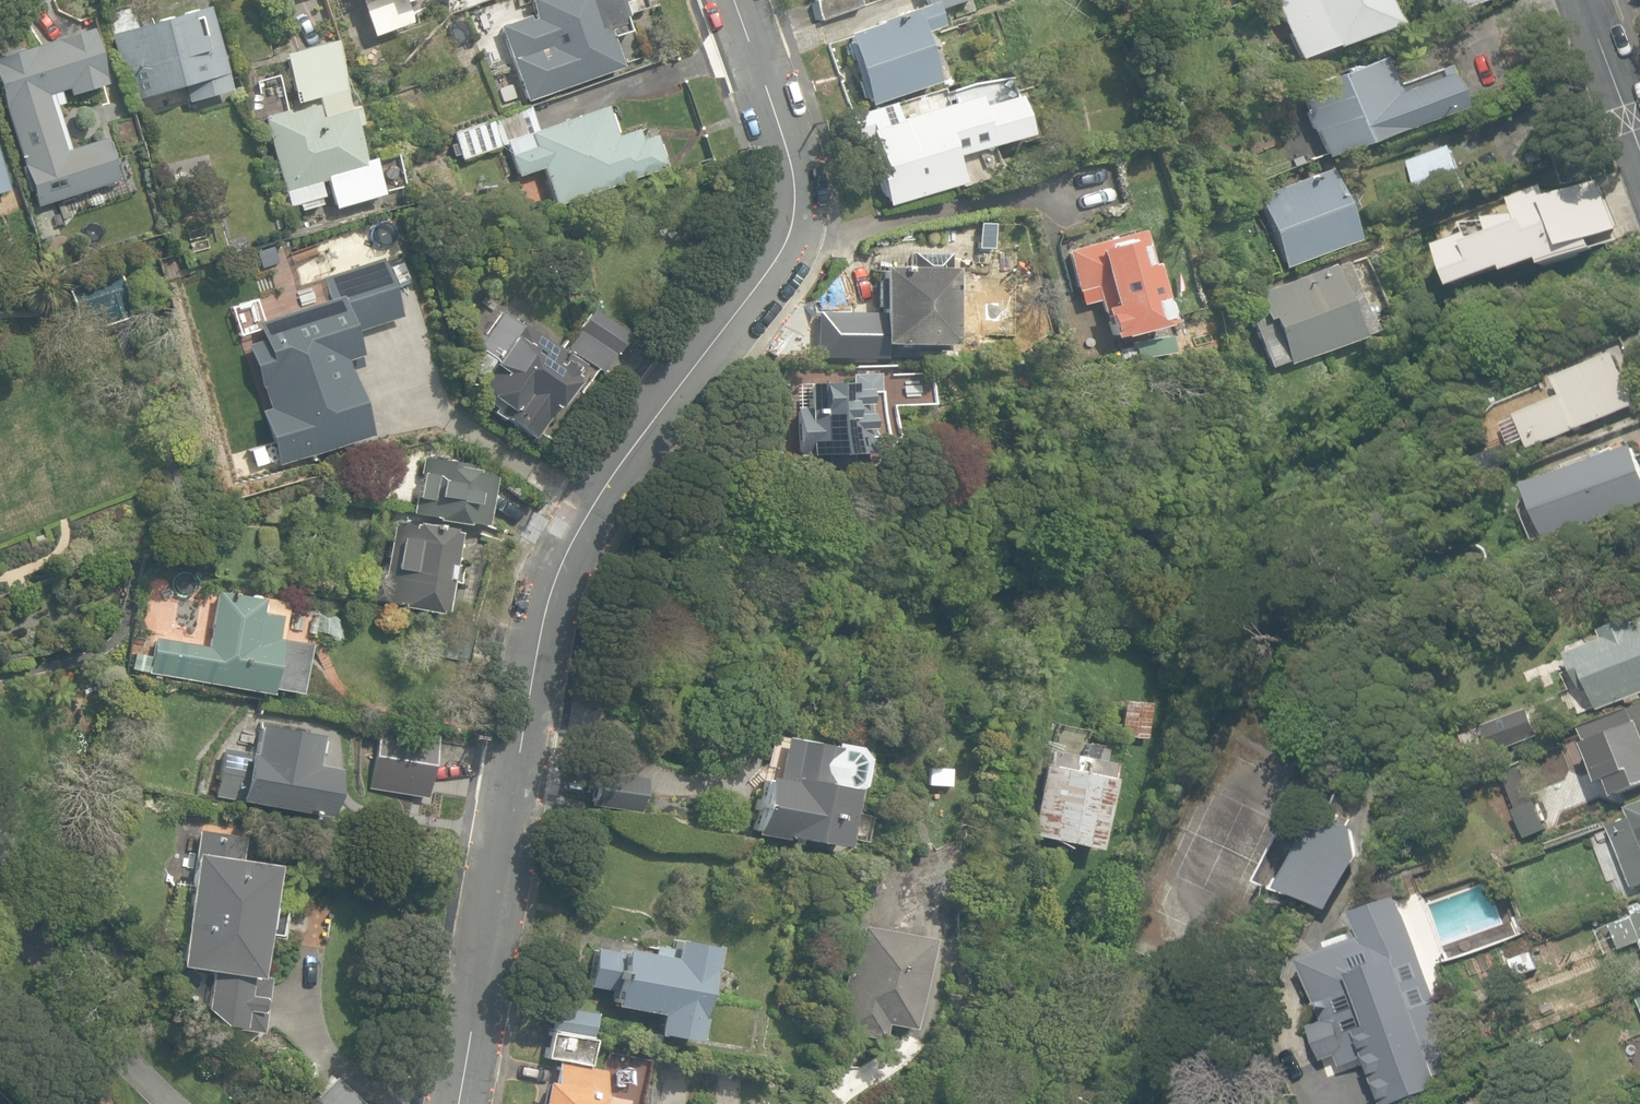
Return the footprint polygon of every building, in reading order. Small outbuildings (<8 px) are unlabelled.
[(370,38),(408,24),(399,4),(408,0),(356,0),(370,38)] [(523,100),(618,67),(607,38),(626,31),(621,16),(648,6),(646,0),(530,0),(534,12),(496,25),(523,100)] [(818,18),(858,4),(856,0),(812,0),(818,18)] [(868,104),(935,81),(919,33),(936,27),(930,9),(957,0),(925,0),(926,3),(876,19),(877,23),(845,34),(868,104)] [(1387,26),(1377,0),(1271,0),(1294,61),(1387,26)] [(1458,13),(1495,1),(1494,0),(1454,0),(1458,13)] [(183,86),(187,101),(230,89),(207,6),(137,25),(131,3),(101,11),(108,35),(118,73),(125,71),(133,100),(183,86)] [(36,208),(116,182),(102,138),(70,148),(56,107),(62,105),(58,92),(66,90),(68,96),(104,85),(86,30),(0,57),(0,95),(36,208)] [(299,203),(301,211),(319,205),(317,199),(321,198),(316,182),(324,180),(333,209),(382,195),(372,158),(363,161),(353,127),(360,124),(355,106),(355,105),(348,107),(329,41),(281,55),(292,93),(296,92),(299,102),(317,97),(322,116),(315,119),(311,106),(284,114),(284,111),(263,116),(264,119),(261,120),(286,207),(299,203)] [(1303,136),(1311,158),(1322,154),(1323,158),(1457,108),(1444,73),(1395,91),(1383,58),(1295,90),(1307,124),(1305,124),(1309,134),(1303,136)] [(871,155),(886,205),(961,182),(954,157),(1022,137),(1010,96),(977,106),(974,95),(898,117),(893,102),(849,115),(856,138),(871,133),(877,153),(871,155)] [(539,170),(553,208),(664,168),(653,136),(637,142),(632,127),(613,134),(603,106),(536,130),(528,108),(453,135),(462,161),(503,147),(515,179),(539,170)] [(1409,161),(1424,208),(1467,193),(1452,147),(1409,161)] [(1255,197),(1283,267),(1356,239),(1344,210),(1352,207),(1347,195),(1340,198),(1328,168),(1255,197)] [(1616,230),(1599,182),(1547,200),(1544,191),(1515,202),(1520,217),(1464,224),(1469,237),(1441,247),(1456,289),(1508,270),(1510,274),(1543,262),(1544,266),(1591,249),(1588,241),(1616,230)] [(1097,299),(1109,338),(1163,323),(1138,230),(1064,250),(1075,290),(1088,287),(1091,301),(1097,299)] [(196,255),(211,249),(204,234),(190,240),(196,255)] [(850,363),(882,364),(882,344),(947,345),(947,268),(946,268),(946,252),(910,252),(910,267),(878,267),(878,306),(851,306),(850,363)] [(1264,343),(1272,364),(1285,359),(1287,364),(1358,336),(1343,298),(1356,293),(1344,262),(1333,266),(1331,263),(1260,291),(1278,338),(1264,343)] [(279,339),(249,347),(273,412),(263,414),(278,457),(362,432),(336,359),(350,354),(343,333),(395,316),(380,265),(327,280),(331,304),(276,322),(279,339)] [(97,312),(101,327),(129,319),(116,273),(64,287),(73,318),(97,312)] [(561,342),(602,371),(628,334),(587,305),(561,342)] [(482,399),(532,437),(546,418),(544,416),(557,399),(582,366),(557,347),(519,319),(518,320),(516,323),(502,313),(477,347),(483,351),(470,369),(480,376),(474,383),(488,392),(482,399)] [(1172,364),(1166,335),(1130,342),(1136,372),(1172,364)] [(1527,440),(1531,449),(1635,405),(1614,354),(1556,379),(1557,382),(1540,389),(1545,403),(1516,415),(1518,418),(1501,425),(1510,447),(1527,440)] [(824,455),(824,466),(847,465),(847,452),(870,451),(870,438),(879,437),(878,372),(851,373),(851,382),(807,383),(808,409),(794,409),(795,456),(824,455)] [(895,375),(897,398),(925,396),(923,372),(895,375)] [(1527,485),(1547,539),(1639,505),(1639,467),(1633,446),(1527,485)] [(414,514),(483,525),(491,476),(470,473),(471,466),(423,458),(414,514)] [(398,606),(434,613),(435,610),(443,612),(458,534),(449,532),(450,529),(413,522),(412,525),(392,521),(382,575),(377,574),(372,598),(399,603),(398,606)] [(267,689),(299,694),(306,644),(281,640),(287,601),(214,590),(206,645),(151,637),(146,672),(267,690),(267,689)] [(1600,710),(1602,709),(1627,700),(1628,703),(1639,699),(1639,626),(1637,627),(1634,619),(1602,631),(1606,640),(1568,653),(1581,689),(1591,686),(1599,709),(1600,710)] [(142,674),(144,655),(136,654),(133,673),(142,674)] [(1120,735),(1145,737),(1148,709),(1148,702),(1123,700),(1122,709),(1120,735)] [(1481,725),(1491,753),(1538,736),(1528,708),(1481,725)] [(1618,798),(1639,790),(1639,708),(1638,709),(1584,729),(1589,742),(1587,743),(1602,782),(1611,779),(1618,798)] [(213,795),(323,815),(333,768),(311,764),(316,734),(255,723),(250,752),(222,747),(213,795)] [(396,781),(442,791),(453,739),(408,729),(396,781)] [(830,746),(778,737),(771,779),(760,777),(751,832),(839,847),(848,791),(856,786),(862,759),(852,746),(831,743),(830,746)] [(1027,833),(1096,848),(1111,777),(1107,776),(1110,762),(1098,759),(1101,746),(1083,742),(1080,755),(1049,749),(1046,762),(1043,762),(1027,833)] [(590,803),(636,810),(641,776),(595,769),(590,803)] [(1513,812),(1525,841),(1548,831),(1536,802),(1513,812)] [(1633,887),(1639,884),(1639,803),(1630,807),(1634,819),(1611,827),(1633,887)] [(1289,891),(1328,911),(1359,860),(1356,828),(1319,827),(1319,828),(1294,817),(1262,883),(1287,896),(1289,891)] [(219,1031),(262,1037),(271,980),(256,978),(263,937),(276,939),(282,904),(267,901),(273,864),(191,851),(174,963),(210,969),(204,1006),(219,1031)] [(1301,959),(1323,1018),(1307,1024),(1321,1063),(1336,1057),(1340,1069),(1366,1059),(1383,1103),(1403,1103),(1444,1089),(1439,1076),(1463,1067),(1400,897),(1354,915),(1362,937),(1301,959)] [(1632,914),(1634,919),(1614,926),(1622,949),(1639,943),(1639,912),(1632,914)] [(833,1030),(880,1039),(883,1021),(908,1026),(924,936),(853,923),(833,1030)] [(653,1032),(694,1039),(698,1014),(696,1014),(704,967),(706,967),(711,943),(670,936),(668,946),(651,942),(649,952),(621,947),(621,949),(594,945),(587,985),(613,989),(611,1004),(656,1012),(653,1032)] [(1497,963),(1505,983),(1540,970),(1532,950),(1497,963)] [(618,1098),(600,1093),(604,1069),(588,1066),(592,1035),(590,1035),(594,1011),(557,1005),(552,1004),(543,1056),(557,1058),(557,1059),(554,1080),(543,1079),(539,1103),(617,1103),(618,1098)] [(309,1103),(364,1103),(335,1076),(309,1103)]
